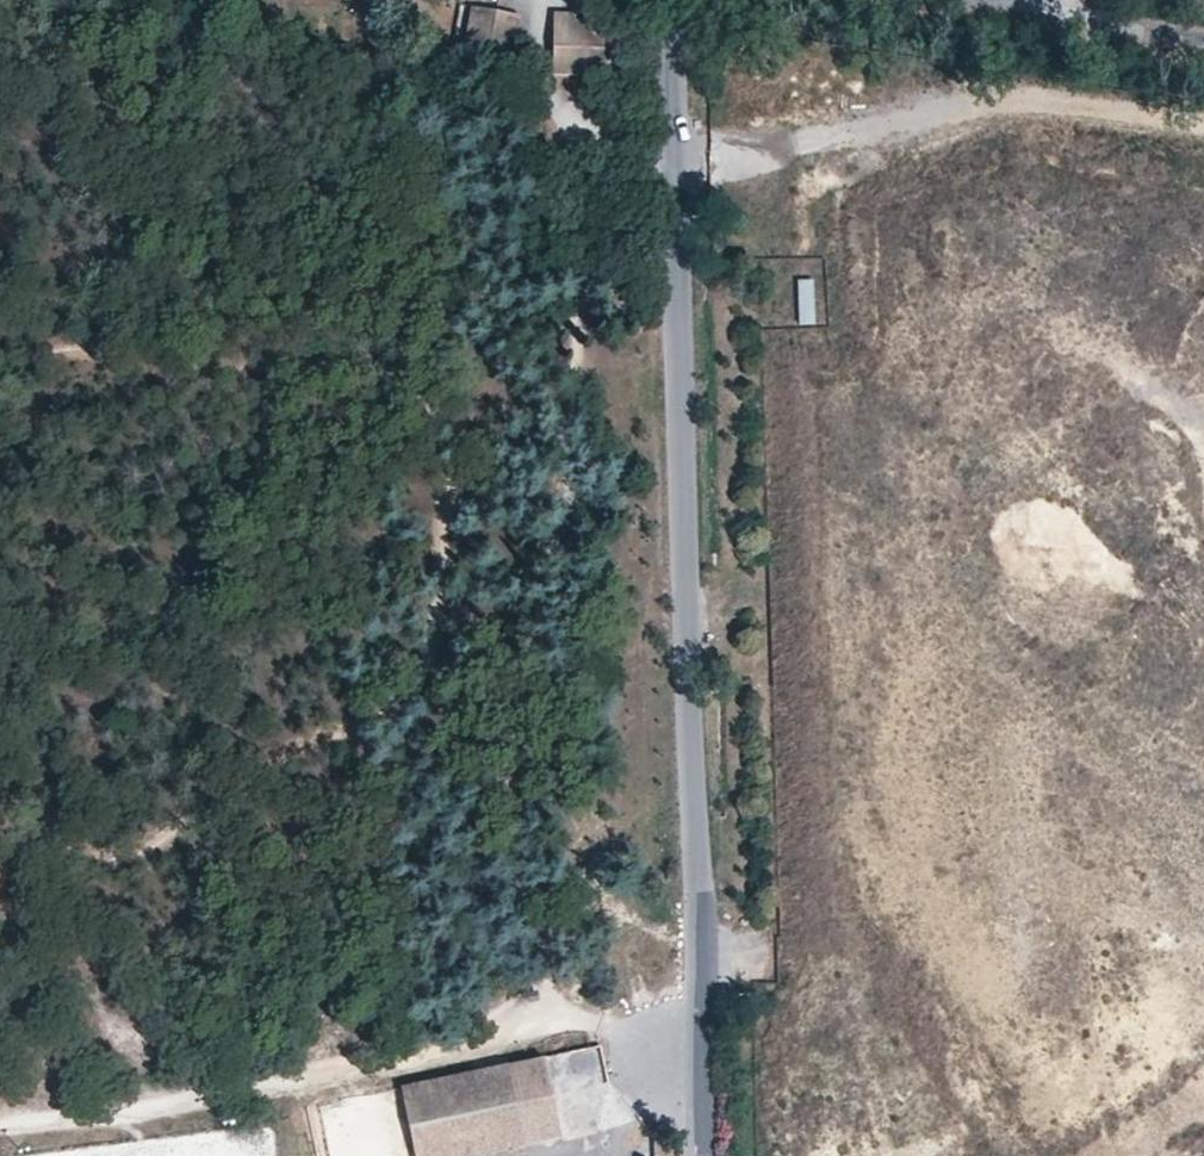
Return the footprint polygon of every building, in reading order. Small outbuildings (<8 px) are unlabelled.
[(522,13),(471,4),(461,62),(511,71),(522,13)] [(554,9),(552,72),(622,73),(623,18),(575,17),(575,9),(554,9)] [(796,276),(794,323),(812,323),(814,277),(796,276)] [(558,1136),(544,1056),(400,1082),(413,1155),(447,1155),(558,1136)]
